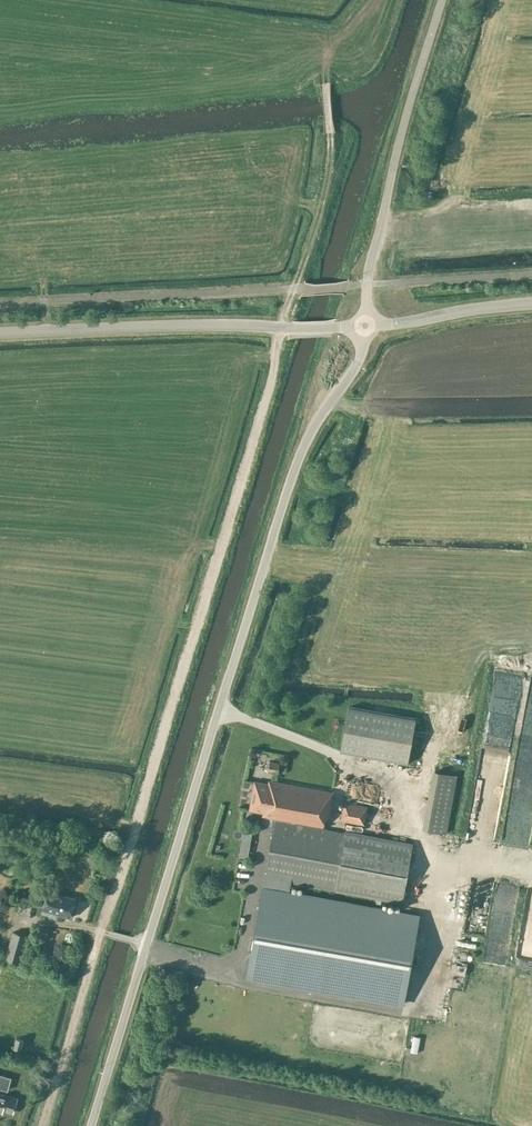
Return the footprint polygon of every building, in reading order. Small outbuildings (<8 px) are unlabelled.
[(348,708),(340,752),(407,765),(415,721),(348,708)] [(506,743),(506,735),(482,735),(482,743),(506,743)] [(518,736),(506,844),(523,846),(524,835),(531,836),(531,737),(518,736)] [(280,763),(270,762),(269,772),(278,774),(280,763)] [(457,777),(437,773),(427,833),(447,836),(457,777)] [(292,821),(324,827),(326,818),(329,818),(334,792),(269,780),(268,784),(255,782),(250,810),(264,813),(263,816),(274,818),(246,977),(404,1005),(420,913),(290,889),(291,883),(403,902),(413,842),(344,830),(344,831),(292,822),(292,821)] [(342,820),(364,824),(367,806),(345,802),(342,820)] [(248,859),(252,833),(244,831),(239,857),(248,859)] [(516,956),(531,959),(531,887),(528,886),(516,956)] [(49,890),(43,910),(42,914),(55,918),(56,914),(70,918),(76,898),(49,890)] [(474,930),(477,920),(466,918),(464,927),(474,930)] [(484,922),(482,930),(495,934),(497,926),(484,922)] [(6,958),(20,962),(27,936),(13,931),(6,958)] [(464,972),(467,960),(454,958),(452,970),(464,972)] [(15,1048),(21,1049),(23,1040),(17,1038),(15,1048)] [(12,1113),(16,1099),(0,1095),(0,1112),(2,1112),(2,1110),(12,1113)]
